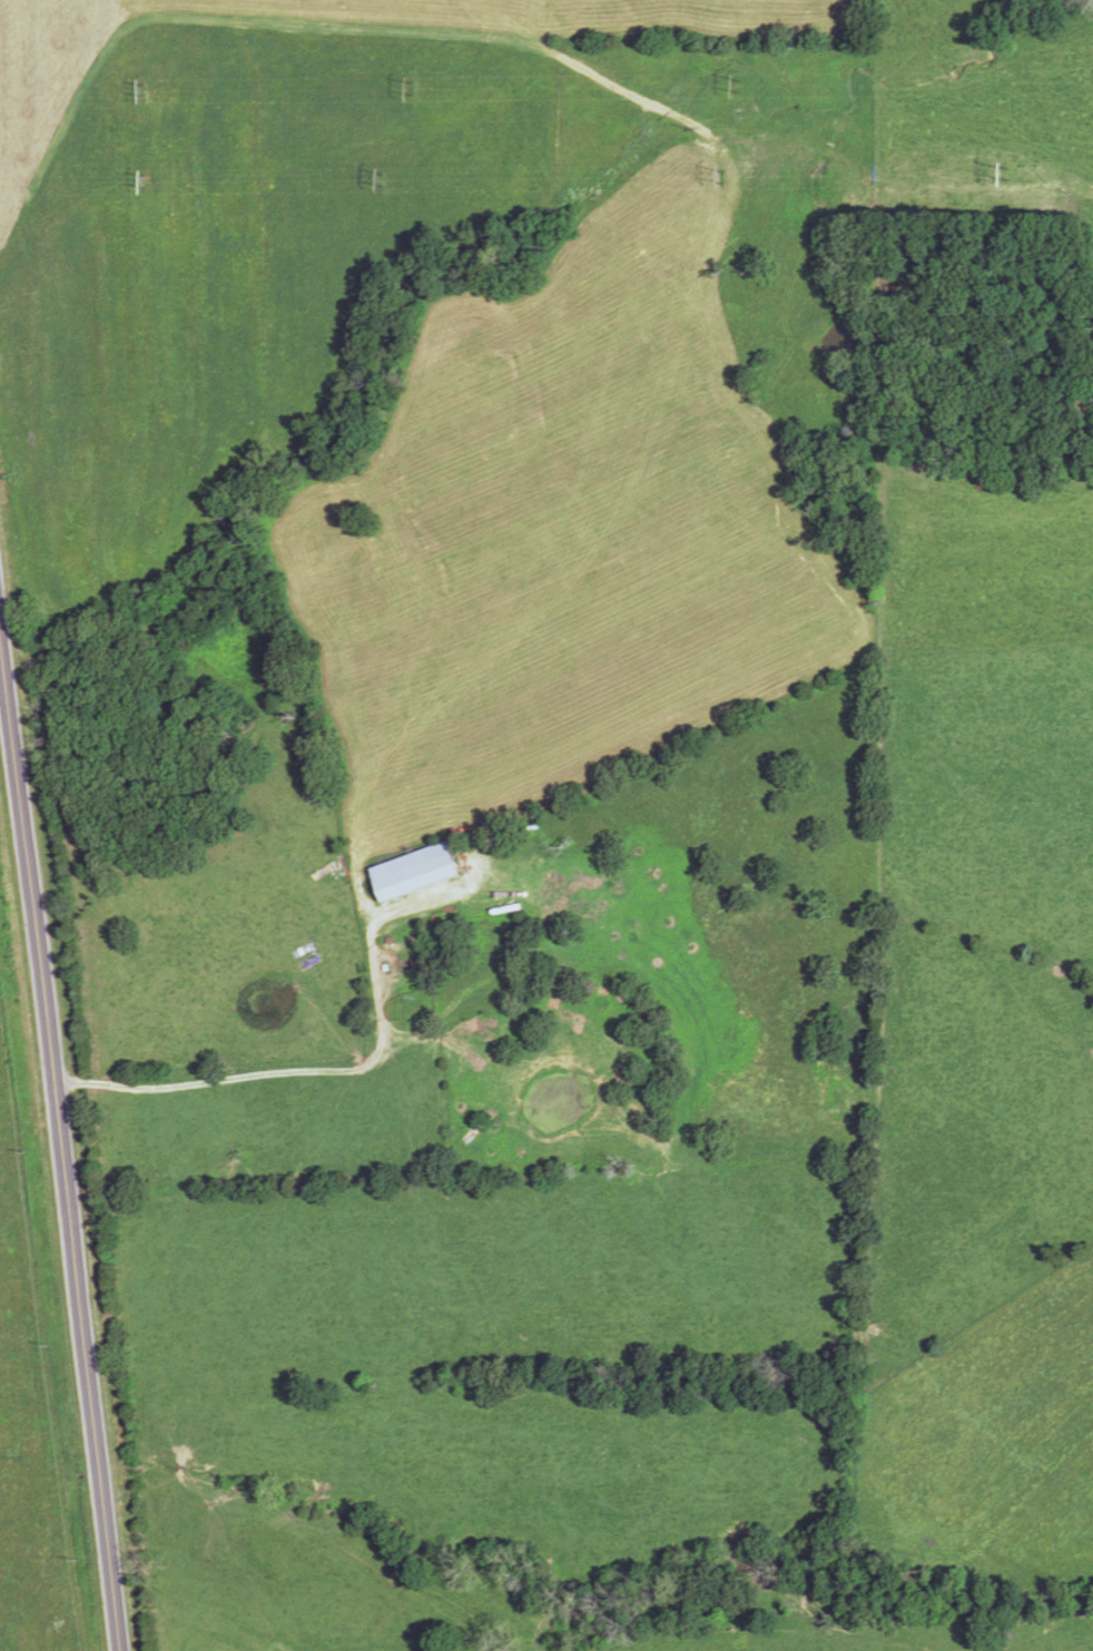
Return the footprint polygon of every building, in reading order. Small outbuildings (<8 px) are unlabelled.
[(374,865),(384,900),(463,876),(452,842),(374,865)] [(300,964),(304,971),(323,962),(320,954),(300,964)] [(471,1146),(488,1125),(480,1119),(463,1141),(471,1146)]
